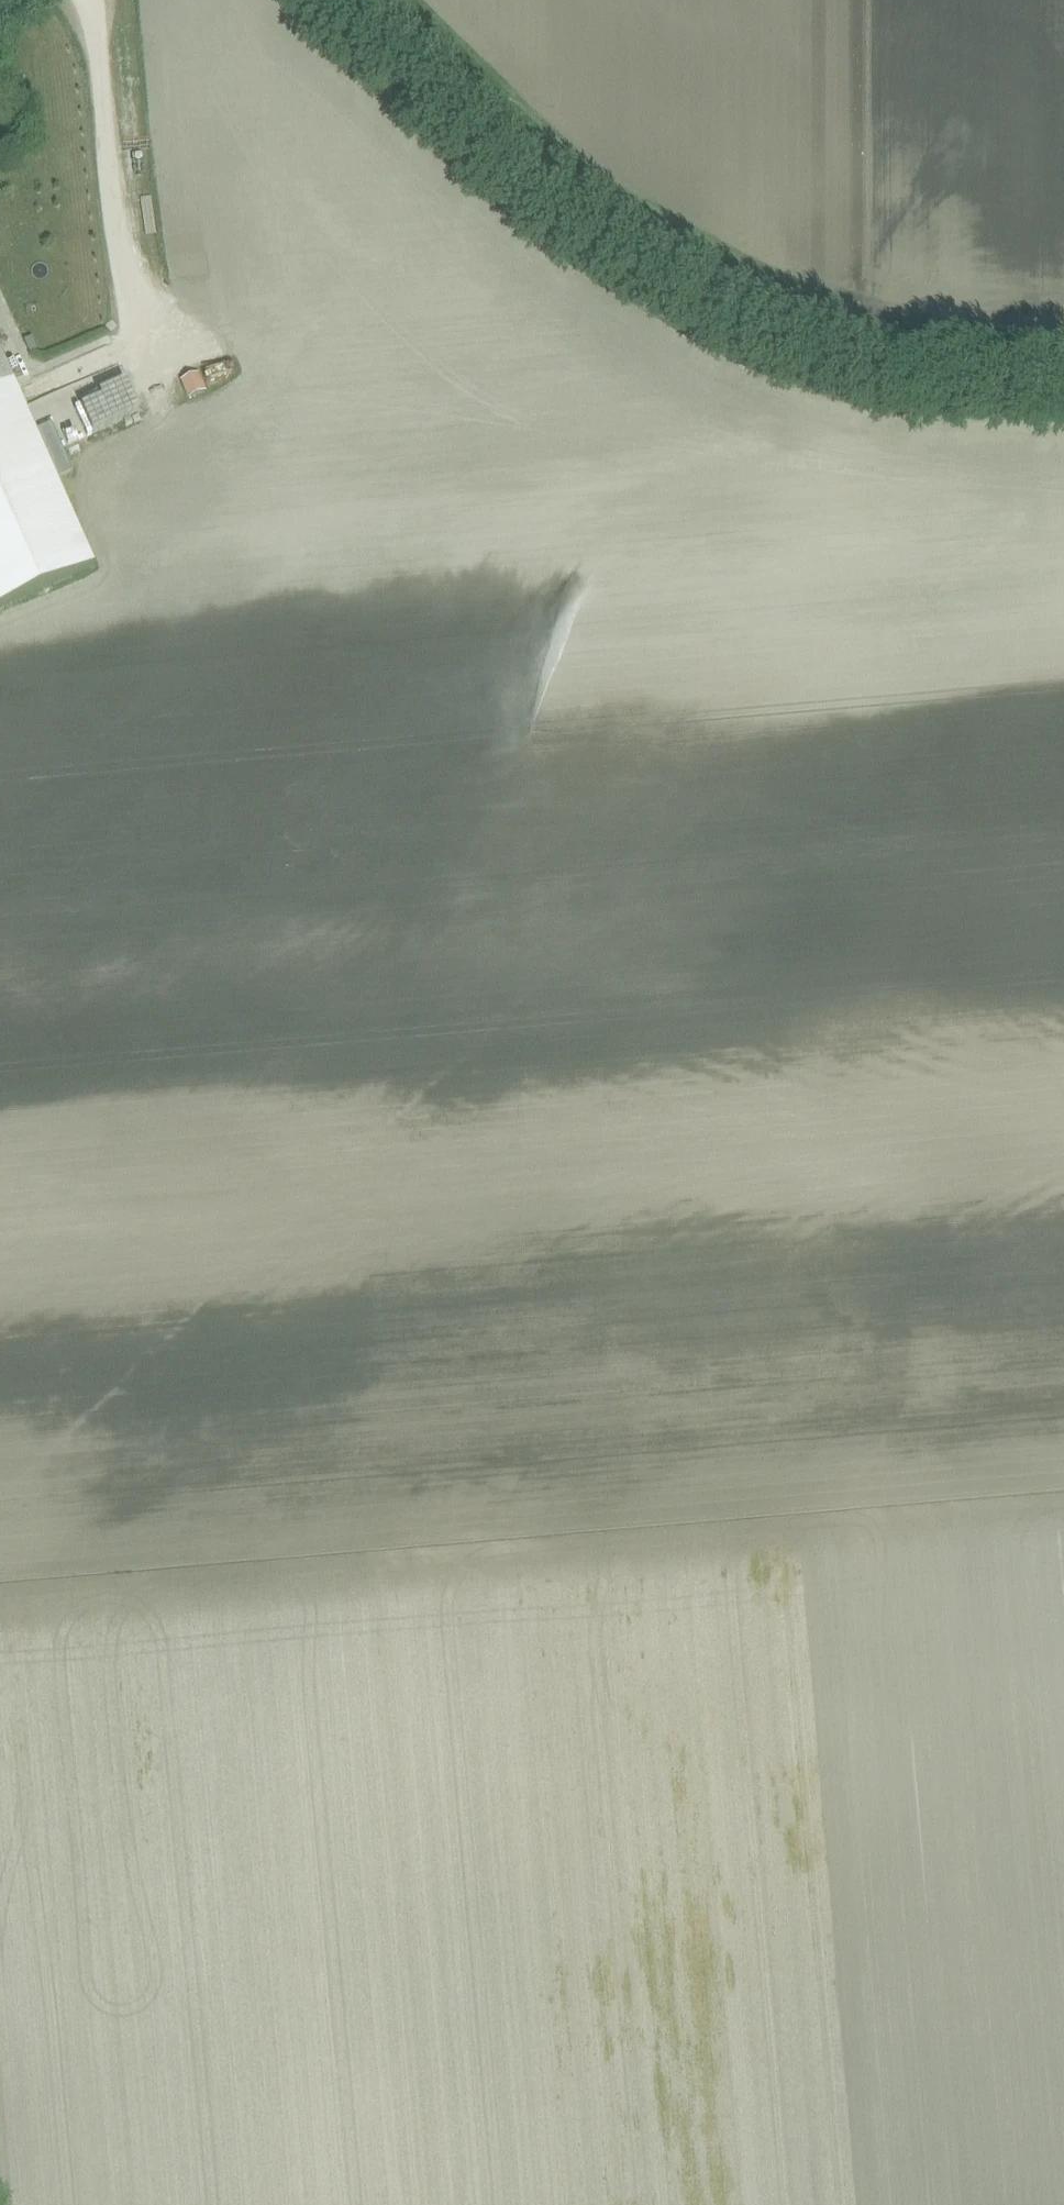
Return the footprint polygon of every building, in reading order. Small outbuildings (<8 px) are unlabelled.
[(93,566),(13,386),(22,382),(13,362),(3,366),(0,360),(0,608),(93,566)]
